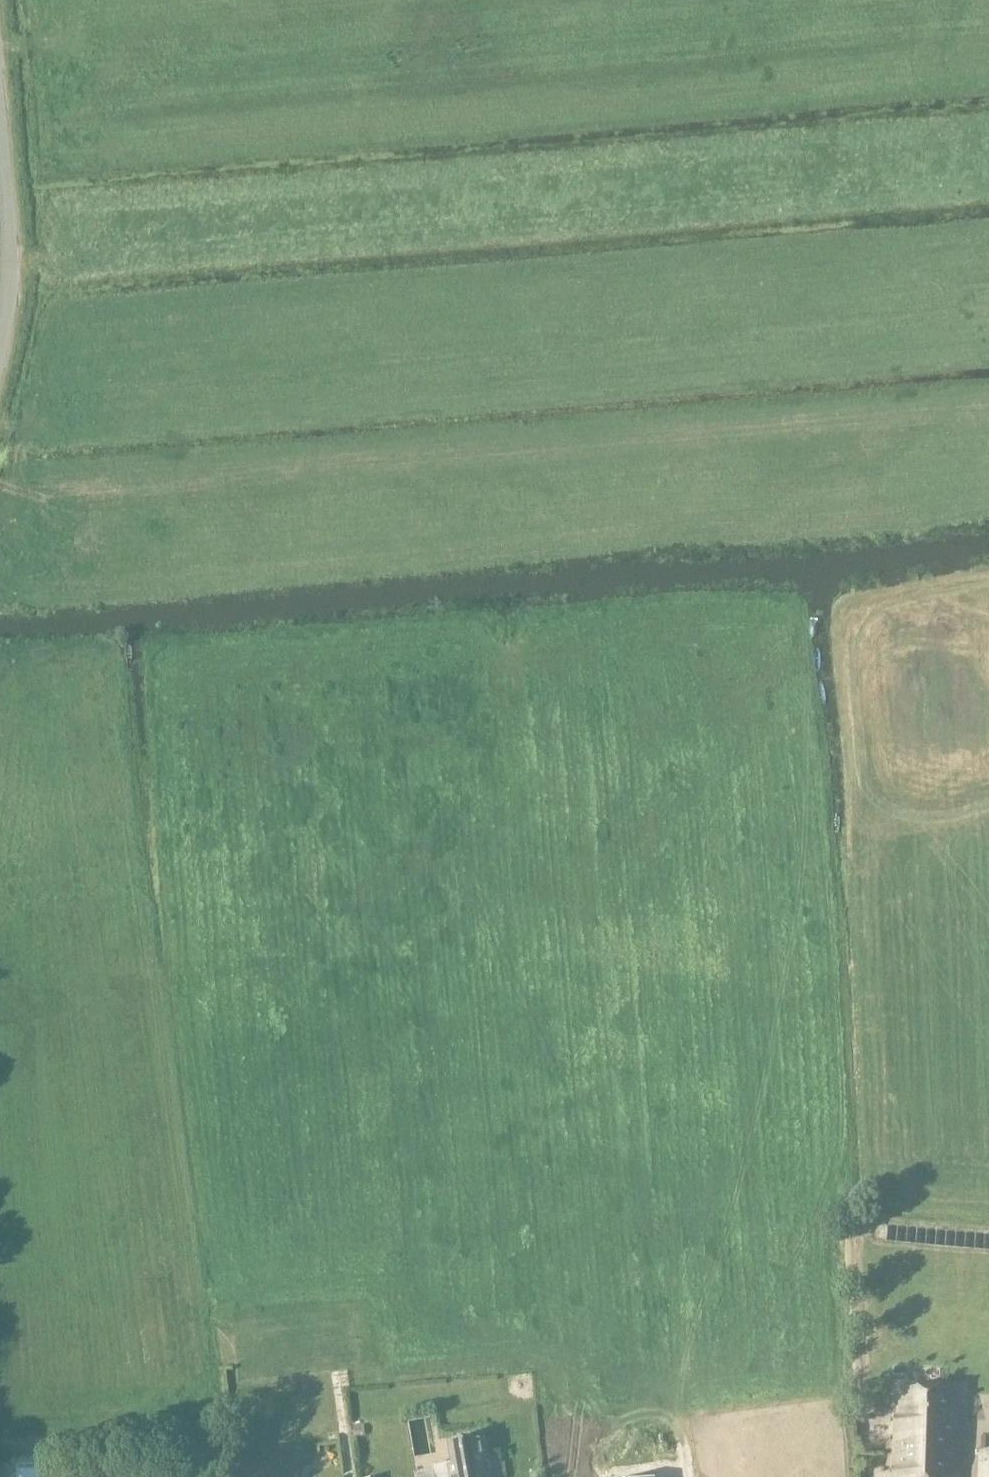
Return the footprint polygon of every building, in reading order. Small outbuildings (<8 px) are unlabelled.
[(961,1426),(960,1426),(962,1393),(905,1390),(904,1418),(899,1418),(896,1476),(959,1476),(961,1426)] [(980,1476),(988,1476),(988,1435),(985,1435),(984,1452),(980,1452),(980,1462),(980,1476)] [(445,1466),(447,1476),(485,1476),(488,1476),(482,1439),(450,1444),(454,1465),(445,1466)]
